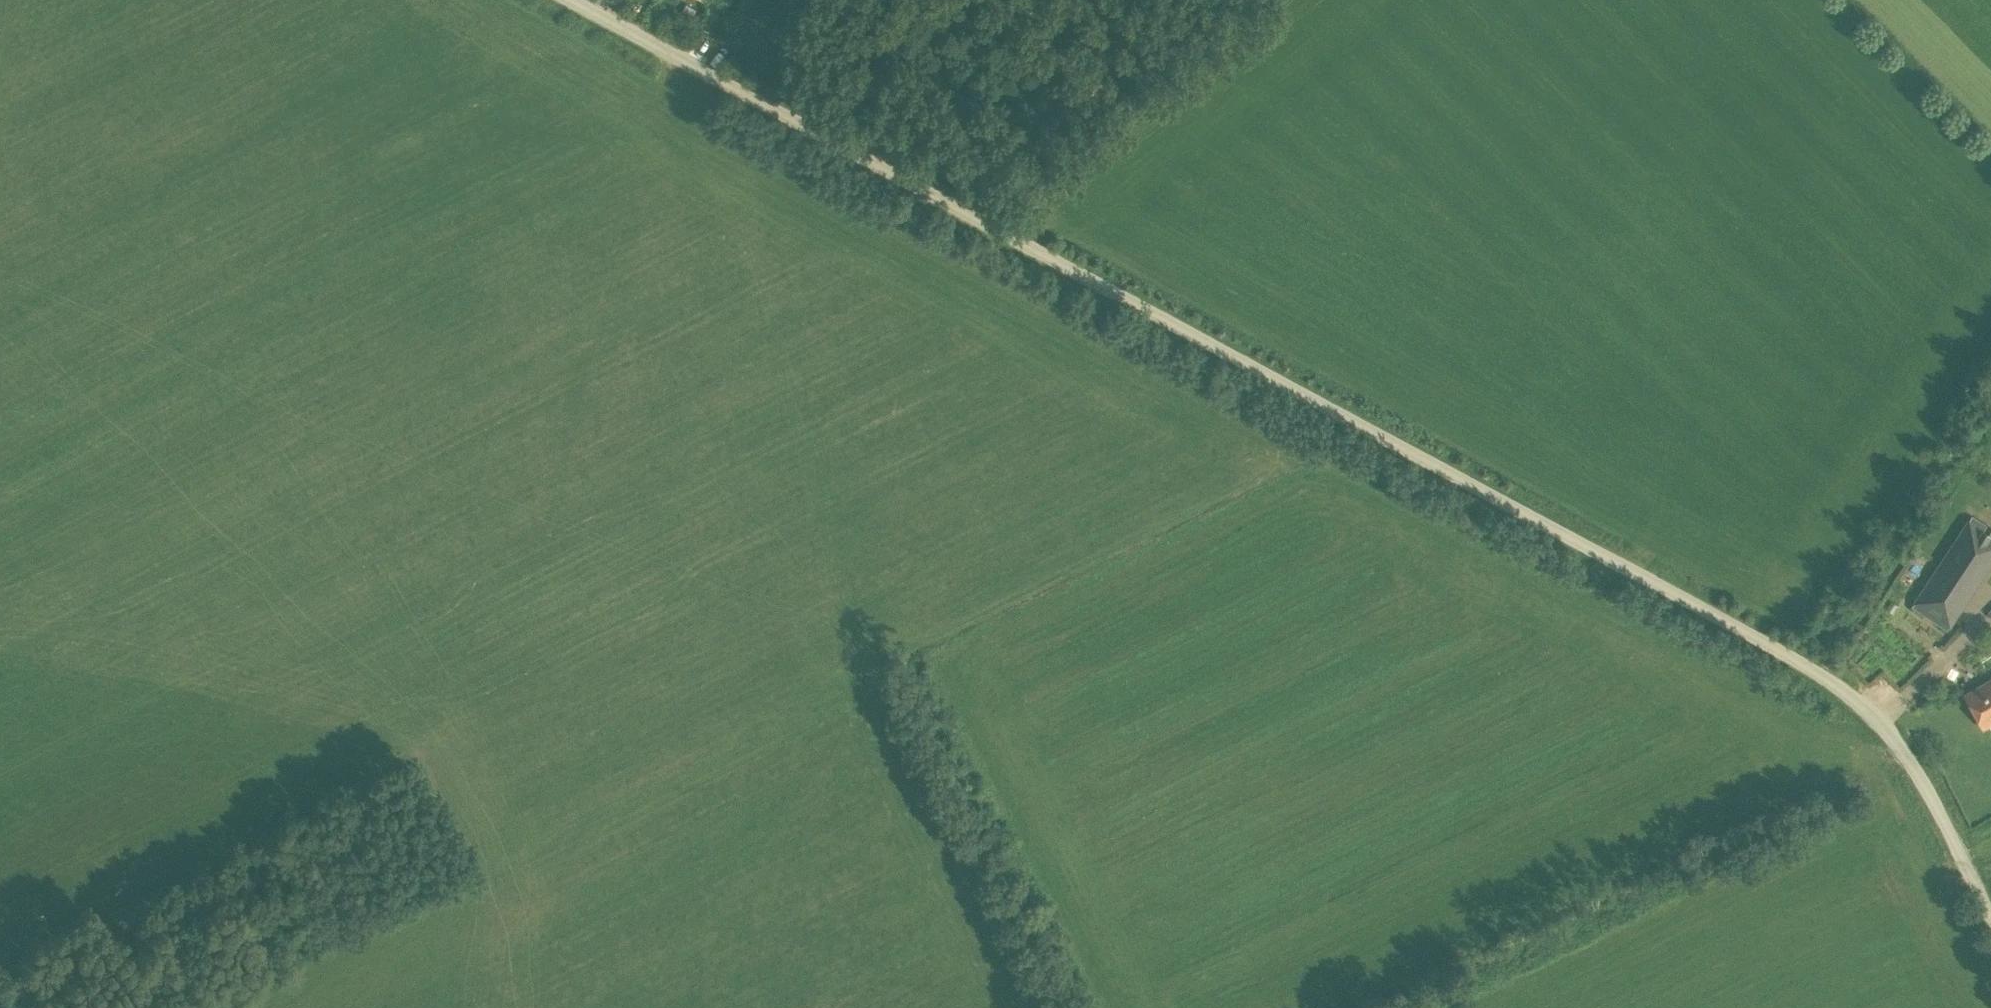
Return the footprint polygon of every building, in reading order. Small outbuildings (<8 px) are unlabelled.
[(1990,562),(1990,529),(1972,517),(1913,606),(1947,628),(1990,562)] [(1990,723),(1990,679),(1964,694),(1984,727),(1990,723)]
